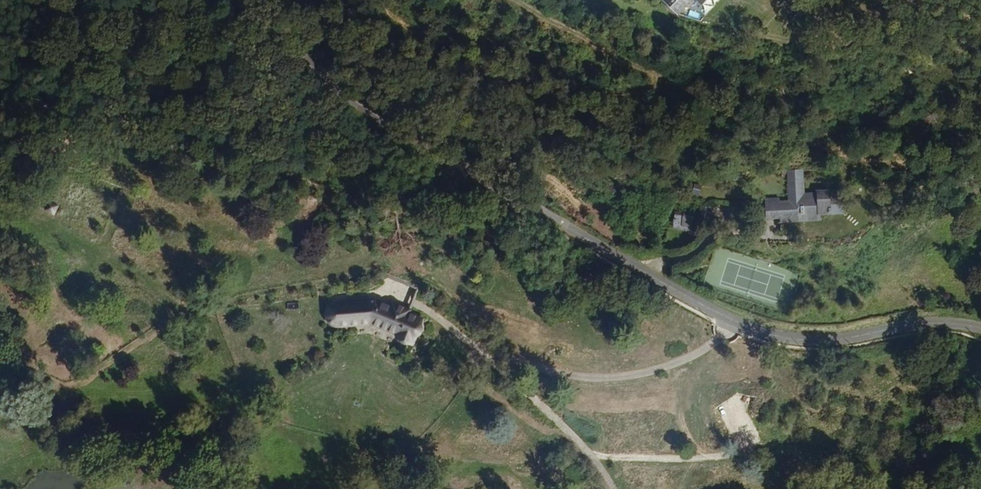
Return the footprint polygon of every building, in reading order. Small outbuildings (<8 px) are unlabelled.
[(667,5),(684,18),(697,2),(705,8),(711,0),(671,0),(667,5)] [(58,211),(62,203),(53,198),(48,207),(58,211)] [(710,209),(711,202),(701,200),(699,206),(710,209)] [(824,245),(824,227),(796,226),(797,204),(786,203),(784,232),(763,231),(761,246),(776,247),(775,256),(814,258),(816,245),(824,245)] [(695,215),(697,207),(690,206),(688,214),(695,215)] [(738,230),(741,213),(715,208),(712,225),(738,230)] [(702,245),(703,228),(694,228),(693,245),(702,245)] [(410,320),(412,315),(409,314),(397,309),(395,313),(375,305),(332,306),(330,319),(337,326),(376,328),(398,338),(397,342),(412,348),(422,326),(410,320)]
